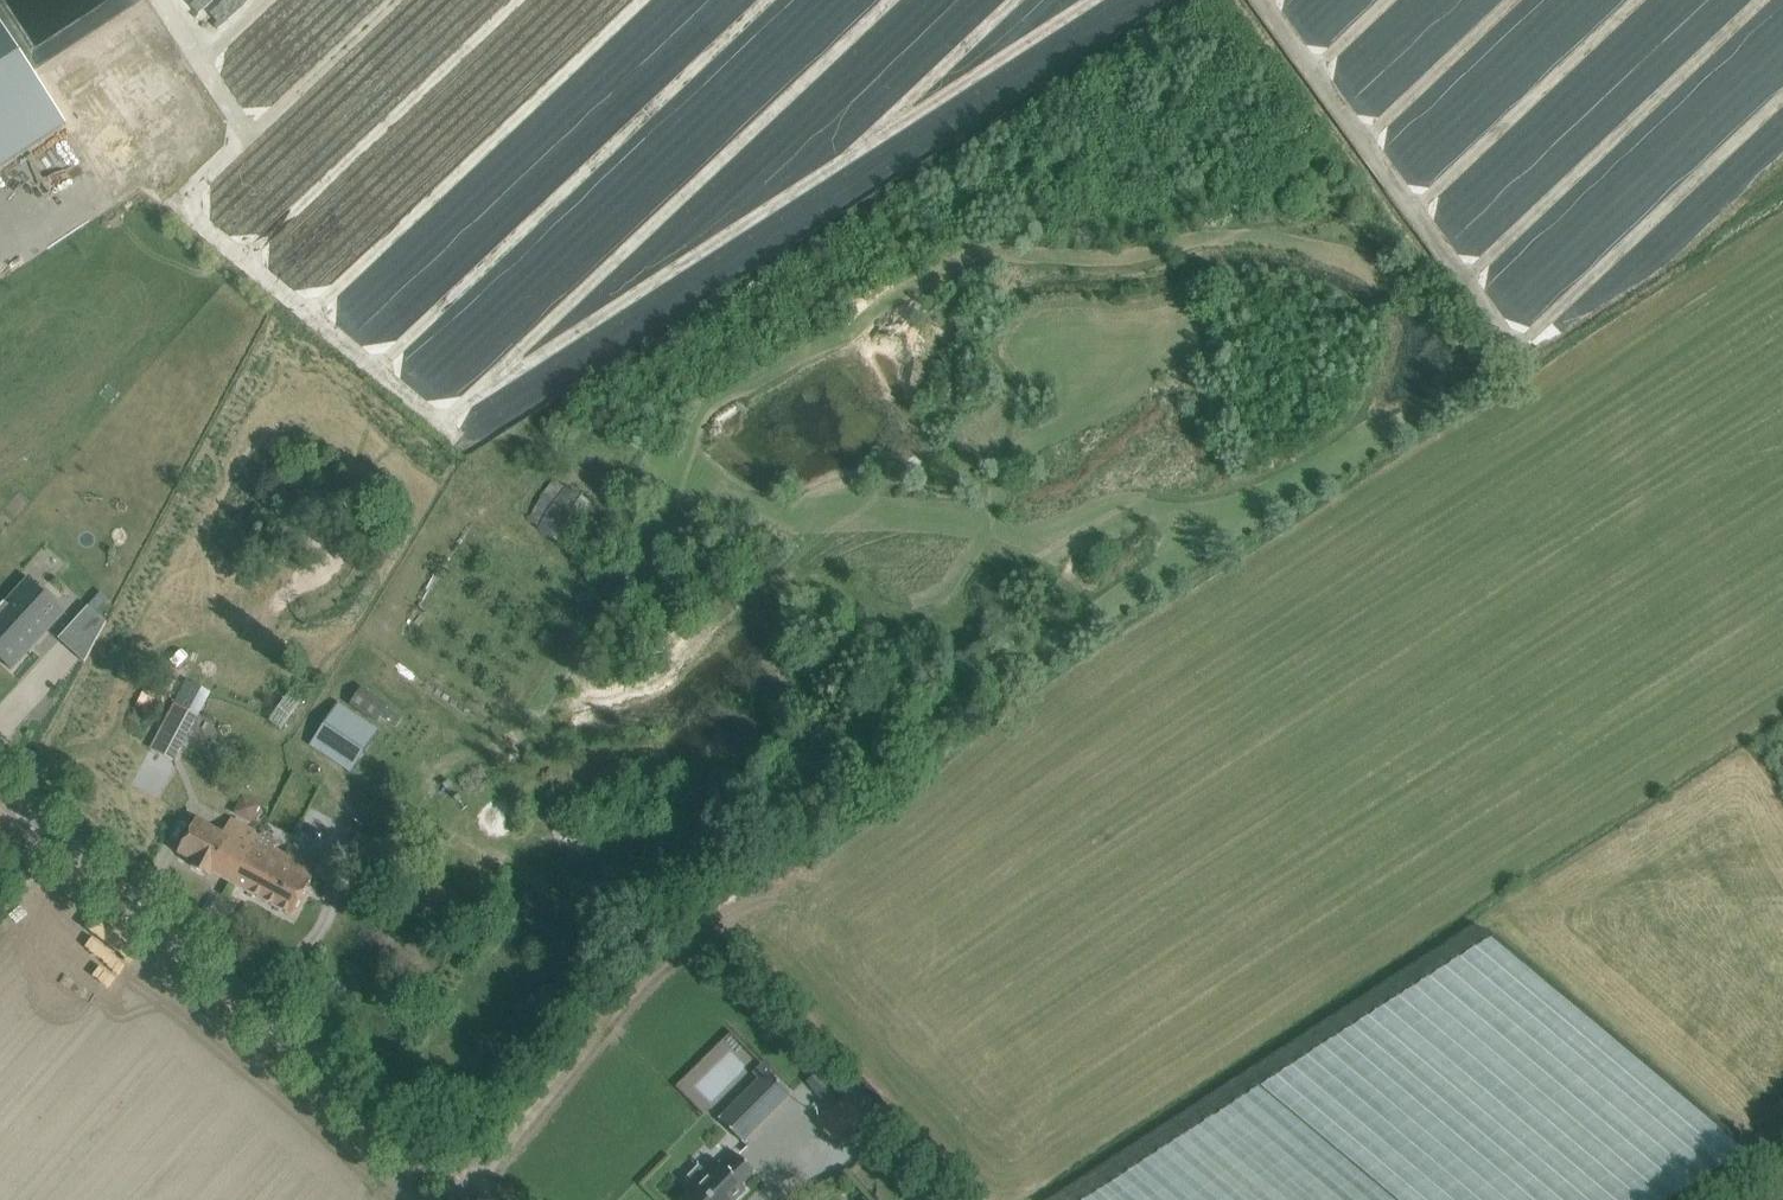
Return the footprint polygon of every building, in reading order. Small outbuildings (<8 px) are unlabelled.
[(67,125),(0,22),(0,169),(67,125)] [(528,519),(540,527),(538,530),(571,550),(598,507),(553,479),(528,519)] [(29,578),(0,610),(0,659),(12,670),(66,612),(29,578)] [(74,622),(96,642),(107,622),(89,606),(74,622)] [(377,723),(390,705),(363,686),(351,704),(377,723)] [(282,726),(295,702),(285,696),(271,720),(282,726)] [(152,750),(175,762),(201,715),(177,703),(152,750)] [(337,732),(324,724),(311,744),(323,752),(337,732)] [(271,851),(276,841),(233,818),(224,834),(198,820),(191,832),(180,853),(194,861),(192,866),(211,876),(213,873),(236,885),(293,916),(305,895),(321,866),(290,849),(284,859),(271,851)] [(791,1095),(768,1071),(720,1119),(744,1142),(791,1095)] [(821,1078),(811,1087),(827,1104),(836,1095),(821,1078)] [(817,1122),(833,1140),(835,1142),(863,1117),(844,1098),(817,1122)] [(748,1190),(742,1185),(756,1171),(739,1155),(726,1168),(721,1163),(708,1175),(700,1167),(688,1179),(696,1187),(691,1192),(683,1199),(737,1199),(748,1190)]
